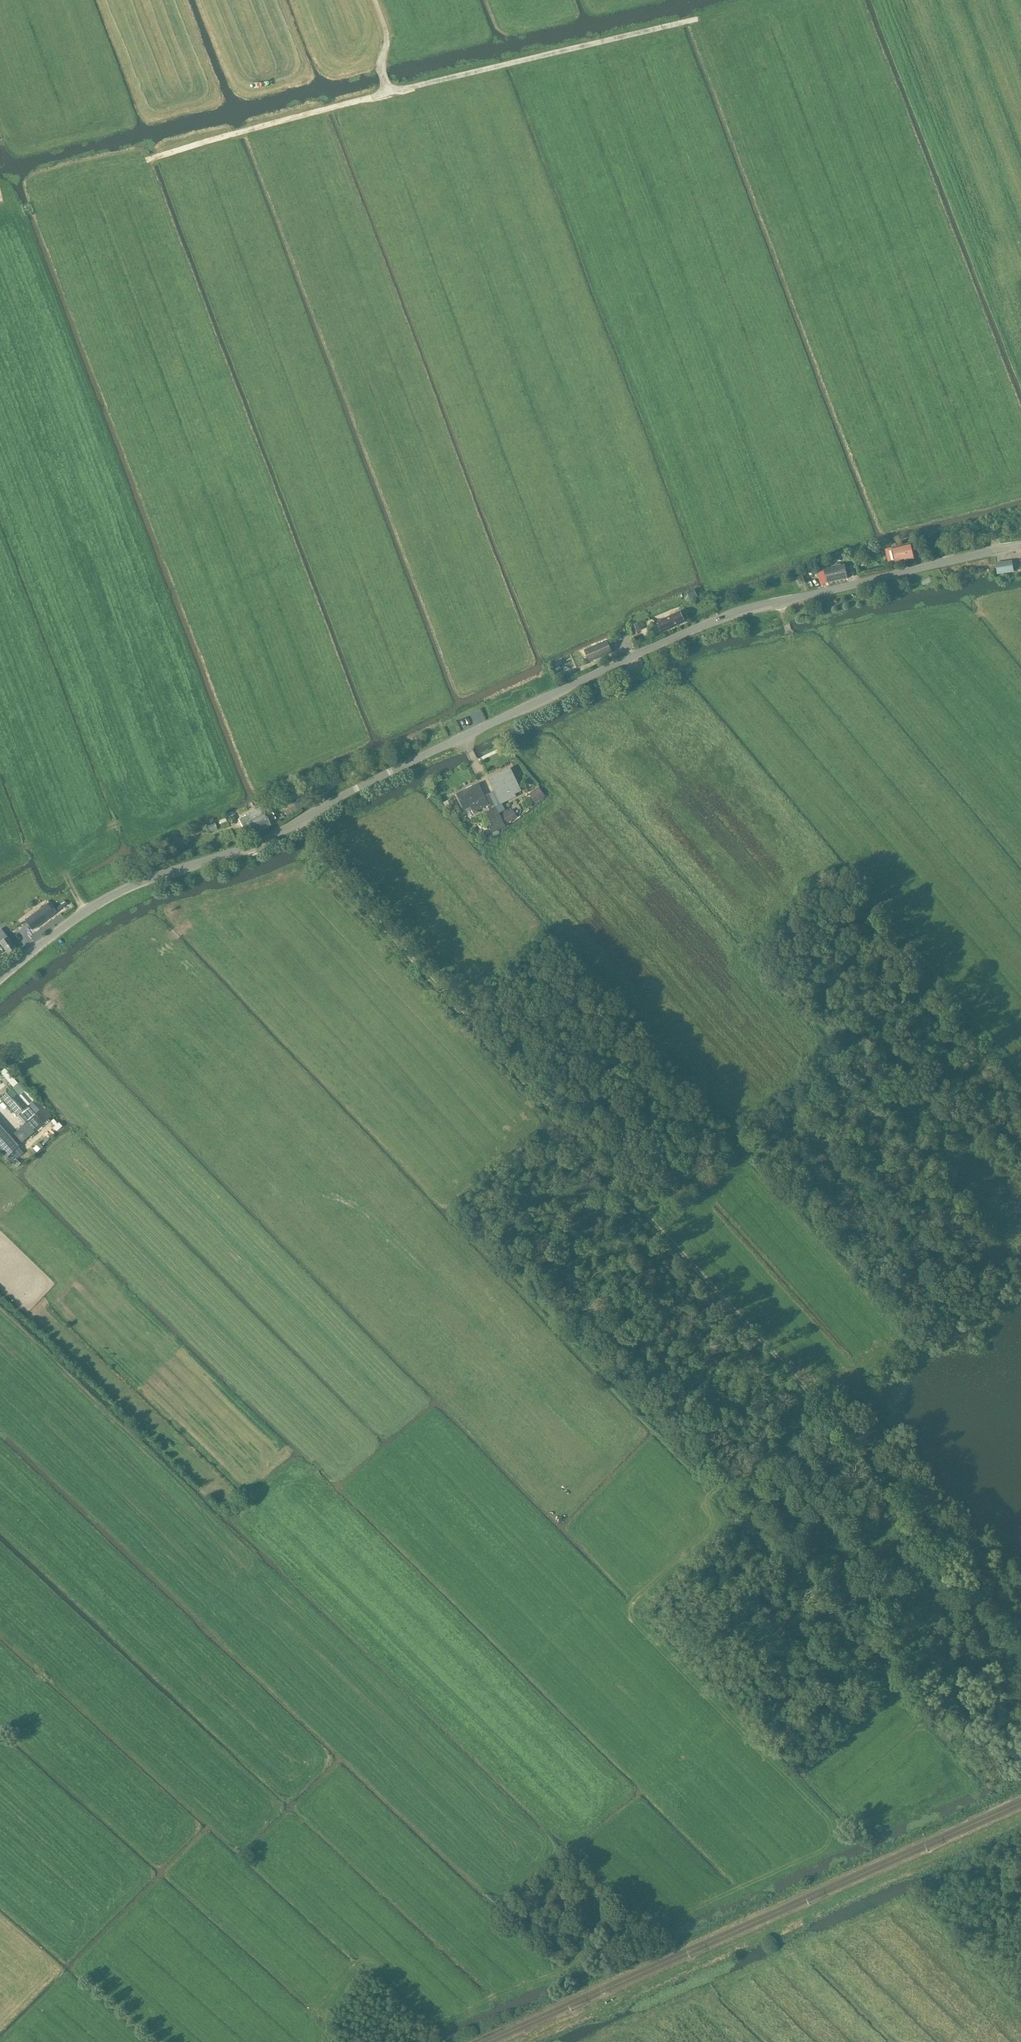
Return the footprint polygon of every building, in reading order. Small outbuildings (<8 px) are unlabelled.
[(891,548),(885,549),(888,564),(895,562),(912,559),(909,544),(891,548)] [(996,574),(1012,572),(1011,561),(995,563),(996,574)] [(843,564),(822,569),(825,583),(846,578),(843,564)] [(799,585),(805,583),(802,575),(796,578),(799,585)] [(680,612),(657,622),(662,633),(685,622),(680,612)] [(640,622),(635,625),(638,631),(643,628),(640,622)] [(589,661),(612,651),(607,640),(584,649),(589,661)] [(481,710),(464,716),(468,727),(485,721),(481,710)] [(487,740),(475,748),(481,757),(493,749),(487,740)] [(490,793),(496,806),(517,797),(515,794),(521,791),(510,768),(489,778),(495,791),(490,793)] [(496,806),(490,793),(484,796),(478,783),(457,793),(464,809),(471,805),(473,811),(488,804),(490,809),(489,811),(488,812),(494,824),(490,826),(493,832),(505,826),(500,815),(496,806)] [(539,788),(531,794),(537,802),(545,796),(539,788)] [(301,807),(308,802),(305,797),(297,802),(301,807)] [(507,810),(500,815),(505,826),(517,818),(517,817),(512,810),(508,812),(507,810)] [(264,814),(244,824),(247,831),(252,829),(254,832),(269,825),(264,814)] [(47,903),(25,920),(32,930),(55,913),(47,903)] [(8,954),(15,948),(4,933),(1,928),(0,929),(0,943),(8,954)] [(4,1068),(0,1071),(0,1072),(13,1087),(17,1083),(4,1068)] [(20,1081),(12,1088),(27,1106),(28,1106),(35,1114),(24,1124),(13,1134),(21,1144),(52,1116),(36,1098),(20,1081)] [(24,1124),(35,1114),(28,1106),(27,1106),(12,1088),(1,1098),(17,1115),(24,1124)] [(59,1123),(53,1127),(56,1131),(62,1126),(59,1123)] [(9,1161),(11,1163),(23,1152),(21,1150),(18,1146),(7,1133),(0,1125),(0,1150),(9,1161)]
